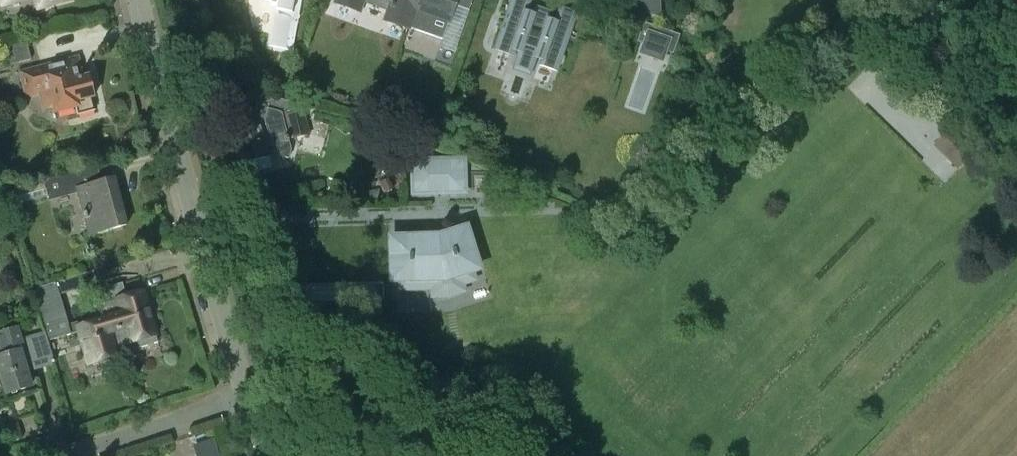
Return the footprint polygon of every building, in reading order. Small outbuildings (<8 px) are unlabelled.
[(259,0),(271,3),(264,45),(286,49),(294,0),(259,0)] [(336,3),(358,11),(361,2),(388,11),(385,20),(441,40),(455,2),(469,7),(471,0),(337,0),(336,3)] [(577,17),(557,10),(552,25),(544,23),(547,15),(537,12),(534,19),(526,16),(531,1),(528,0),(511,0),(494,48),(514,54),(515,50),(519,51),(514,67),(532,73),(538,57),(541,59),(540,63),(559,70),(577,17)] [(634,16),(664,20),(664,0),(633,0),(634,16)] [(638,42),(649,45),(646,53),(667,60),(669,52),(674,54),(681,36),(645,24),(638,42)] [(6,47),(10,65),(30,60),(26,42),(6,47)] [(75,108),(77,115),(93,111),(90,99),(93,98),(87,76),(81,78),(76,59),(40,69),(41,71),(33,73),(32,74),(33,76),(20,79),(25,99),(46,93),(51,110),(52,109),(54,113),(75,108)] [(287,141),(292,139),(310,135),(304,112),(305,107),(256,92),(250,113),(235,116),(238,128),(231,130),(239,165),(269,157),(268,152),(272,151),(273,156),(287,159),(290,151),(287,141)] [(438,113),(426,109),(422,121),(434,125),(438,113)] [(951,124),(935,141),(960,164),(976,147),(951,124)] [(464,193),(463,160),(412,161),(412,194),(464,193)] [(125,226),(113,180),(91,185),(87,170),(43,182),(4,193),(9,209),(76,191),(88,236),(125,226)] [(0,230),(0,245),(14,240),(9,227),(0,230)] [(391,281),(432,280),(432,297),(448,296),(462,292),(457,276),(478,270),(465,230),(444,236),(445,239),(441,240),(436,241),(432,241),(432,238),(390,239),(391,281)] [(113,347),(104,319),(77,327),(76,323),(63,327),(54,295),(95,283),(92,272),(32,290),(45,335),(46,342),(78,332),(87,366),(116,357),(115,353),(117,352),(115,347),(113,347)] [(96,292),(104,319),(113,347),(115,347),(134,342),(137,349),(157,343),(143,292),(125,297),(121,284),(96,292)] [(45,335),(20,342),(16,329),(0,333),(0,376),(6,395),(29,388),(24,372),(53,364),(46,342),(45,335)] [(191,443),(196,455),(220,455),(213,435),(191,443)]
